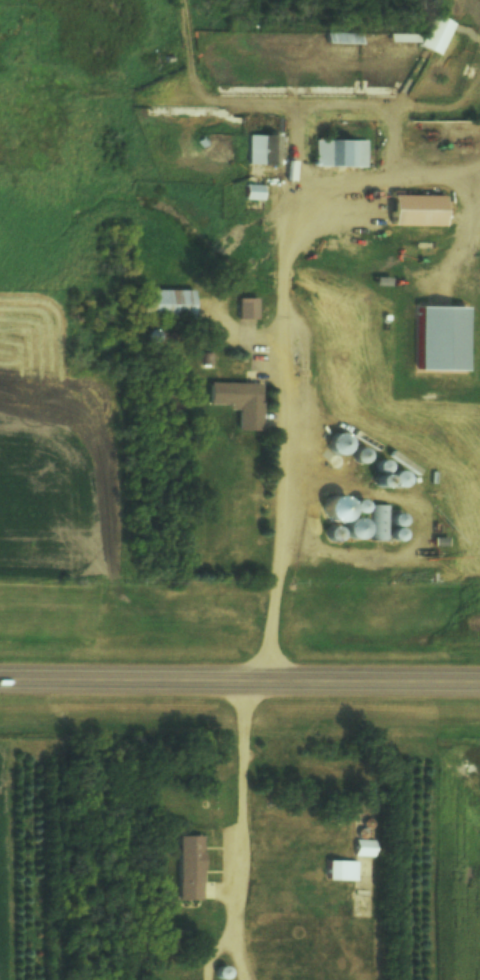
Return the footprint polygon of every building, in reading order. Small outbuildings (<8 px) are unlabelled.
[(276,166),(276,136),(247,136),(247,166),(276,166)] [(316,142),(316,169),(367,169),(367,141),(316,142)] [(261,201),(262,186),(245,185),(244,200),(261,201)] [(388,227),(439,227),(439,197),(388,197),(388,227)] [(140,291),(140,321),(191,321),(191,291),(140,291)] [(232,310),(236,310),(236,320),(257,320),(257,299),(232,299),(232,310)] [(260,384),(207,384),(207,407),(237,408),(237,432),(259,432),(260,384)] [(329,457),(346,457),(346,436),(329,436),(329,457)] [(375,506),(375,541),(396,541),(396,506),(375,506)] [(354,519),(341,531),(352,544),(365,532),(354,519)] [(202,836),(178,836),(178,900),(202,900),(202,836)] [(358,861),(326,861),(326,882),(358,882),(358,861)]
